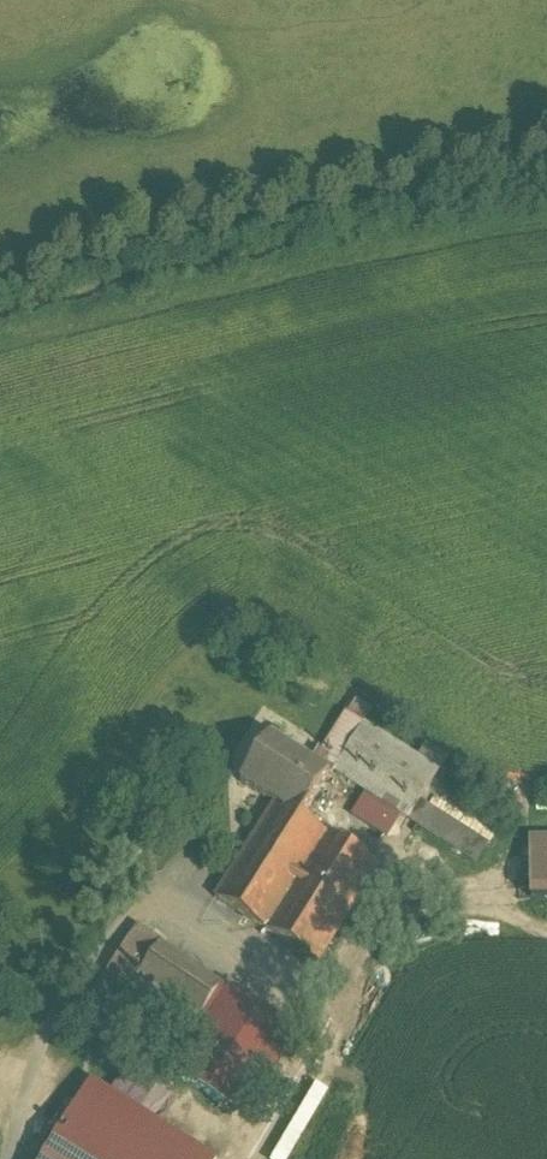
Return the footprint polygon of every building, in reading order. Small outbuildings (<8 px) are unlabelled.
[(440,774),(365,726),(339,765),(414,813),(440,774)] [(271,739),(242,784),(276,806),(300,821),(301,820),(330,776),(271,739)] [(323,762),(324,760),(323,757),(322,755),(320,754),(317,754),(315,754),(313,756),(311,758),(311,760),(311,763),(313,765),(315,766),(317,767),(320,766),(322,765),(323,762)] [(300,821),(276,806),(217,900),(318,964),(379,868),(301,820),(300,821)] [(192,1053),(231,992),(222,987),(203,1017),(140,977),(160,946),(139,932),(99,993),(192,1053)] [(409,944),(409,941),(409,937),(407,935),(404,933),(401,933),(398,933),(396,935),(394,938),(393,941),(394,944),(395,946),(396,946),(399,948),(402,949),(405,948),(407,946),(409,944)] [(382,948),(381,951),(382,954),(384,957),(385,958),(386,959),(389,959),(392,959),(395,957),(397,954),(398,951),(397,948),(396,946),(395,946),(392,944),(389,943),(386,944),(384,946),(382,948)] [(222,987),(160,946),(140,977),(203,1017),(222,987)] [(372,961),(371,964),(372,967),(374,969),(376,971),(379,971),(382,971),(385,969),(387,966),(387,963),(386,960),(385,958),(384,957),(382,956),(379,956),(376,956),(373,958),(372,961)] [(273,1019),(231,992),(192,1053),(179,1073),(240,1112),(292,1030),(273,1019)] [(298,1020),(280,1009),(273,1019),(292,1030),(298,1020)] [(94,1091),(53,1158),(205,1158),(94,1091)]
